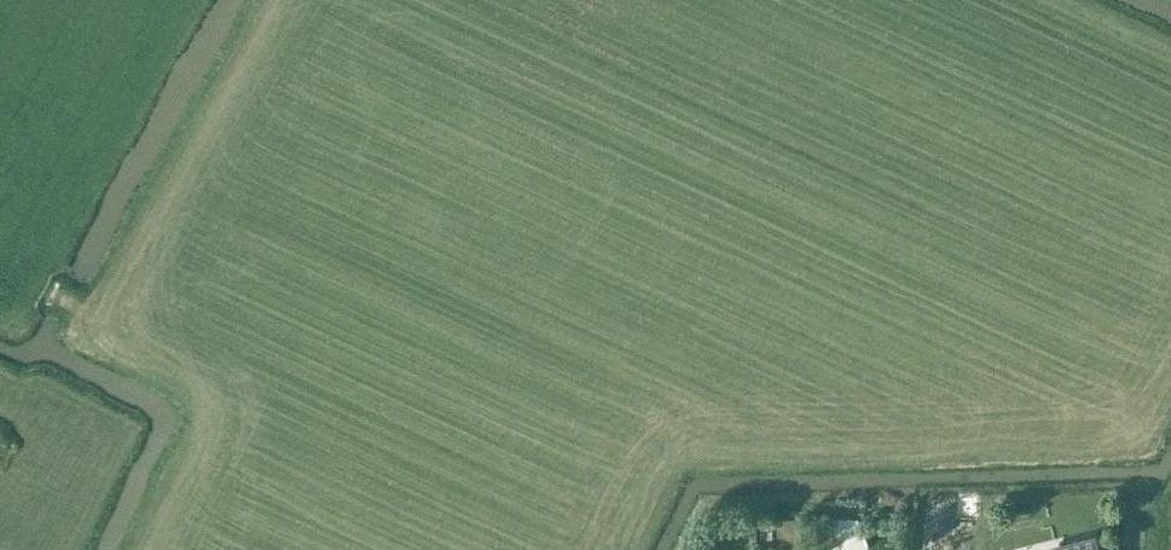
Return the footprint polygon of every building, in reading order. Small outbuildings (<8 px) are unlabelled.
[(819,549),(870,549),(863,532),(819,549)] [(1091,534),(1089,534),(1092,543),(1064,549),(1095,549),(1091,534)]
